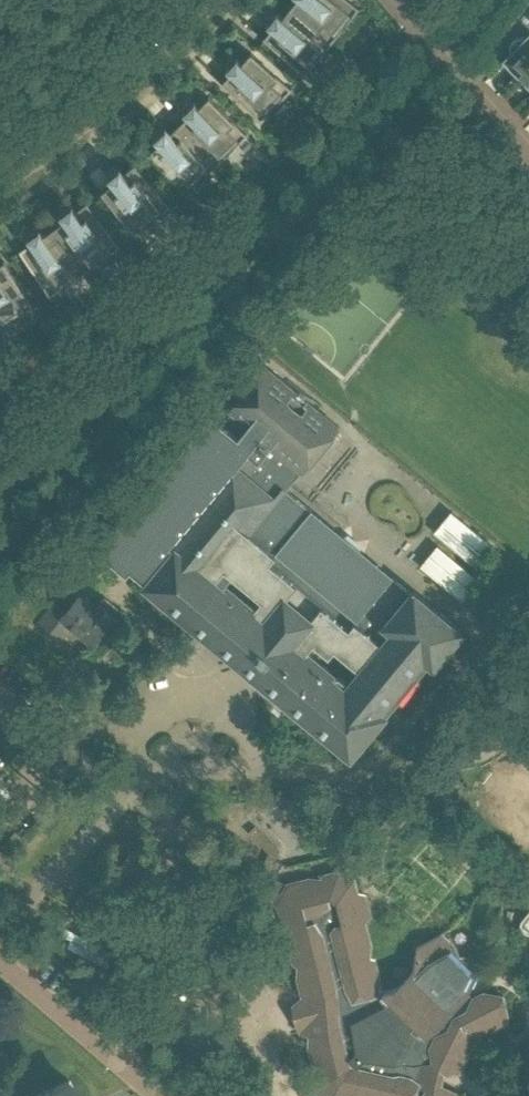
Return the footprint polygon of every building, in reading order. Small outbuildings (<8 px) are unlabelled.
[(331,40),(358,7),(349,0),(296,0),(290,7),(331,40)] [(304,73),(331,40),(290,7),(282,16),(277,11),(267,23),(272,28),(264,38),(304,73)] [(508,59),(520,71),(522,74),(528,81),(528,38),(528,40),(525,38),(524,37),(522,36),(520,36),(518,36),(517,37),(515,38),(513,39),(511,41),(510,43),(510,45),(510,47),(510,49),(510,51),(511,53),(512,54),(508,59)] [(291,89),(251,52),(242,62),(236,57),(226,68),(231,73),(222,83),(261,120),(291,89)] [(179,125),(215,163),(246,134),(209,96),(199,105),(194,100),(183,111),(188,116),(179,125)] [(184,193),(215,163),(179,125),(170,133),(165,127),(154,138),(159,143),(149,152),(184,193)] [(168,205),(134,165),(124,173),(119,167),(107,177),(112,183),(102,191),(135,233),(168,205)] [(239,185),(248,193),(256,185),(248,177),(239,185)] [(358,192),(366,199),(371,192),(363,185),(358,192)] [(54,226),(84,270),(119,246),(87,203),(76,211),(72,205),(59,214),(64,219),(54,226)] [(49,294),(84,270),(54,226),(43,234),(39,228),(27,237),(31,243),(20,250),(49,294)] [(4,261),(0,263),(0,327),(33,306),(4,261)] [(161,275),(169,285),(176,279),(169,269),(161,275)] [(119,315),(127,326),(136,320),(128,309),(119,315)] [(392,576),(390,578),(311,512),(312,510),(284,486),(299,467),(304,471),(340,427),(256,358),(221,401),(222,402),(212,414),(211,413),(98,550),(127,574),(130,569),(148,584),(147,585),(350,754),(383,714),(380,713),(393,698),(396,700),(420,671),(417,669),(426,657),(434,663),(461,629),(415,591),(413,593),(392,576)] [(451,510),(434,532),(477,567),(495,545),(451,510)] [(438,544),(420,566),(463,602),(481,580),(438,544)] [(98,611),(80,596),(65,613),(57,606),(41,626),(55,637),(67,622),(93,644),(116,616),(103,605),(98,611)] [(355,880),(339,871),(325,875),(323,879),(310,878),(288,884),(277,904),(288,925),(290,924),(292,928),(290,929),(289,942),(295,964),(299,966),(298,979),(304,1001),(310,1003),(315,1002),(318,1017),(311,1019),(310,1047),(315,1069),(320,1071),(313,1088),(321,1095),(457,1095),(457,1093),(431,1085),(436,1067),(462,1071),(474,1046),(473,1045),(484,1034),(485,1035),(509,1022),(504,995),(485,992),(474,998),(468,992),(479,969),(467,957),(463,960),(453,949),(455,945),(443,934),(419,947),(416,970),(398,988),(381,992),(381,981),(375,959),(371,957),(372,944),(366,922),(371,917),(365,895),(358,893),(355,880)] [(523,919),(522,919),(522,921),(521,922),(521,923),(521,924),(521,925),(522,927),(522,928),(523,930),(524,931),(526,932),(527,932),(528,933),(528,911),(523,919)] [(70,1081),(39,1095),(77,1095),(70,1081)] [(498,1084),(494,1095),(528,1095),(528,1093),(498,1084)]
